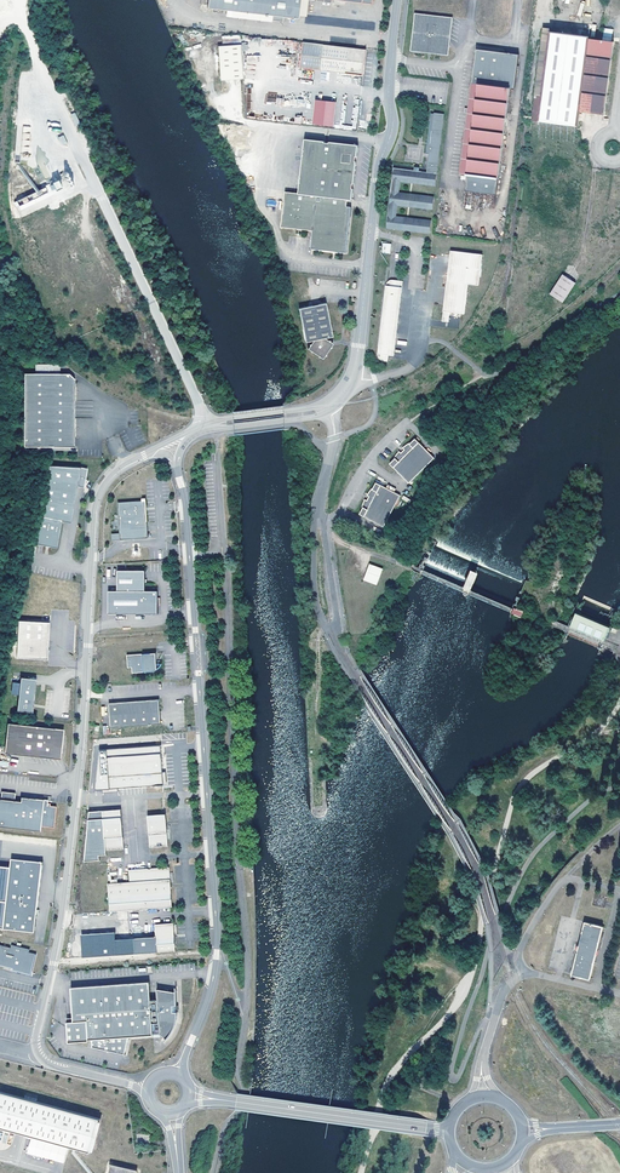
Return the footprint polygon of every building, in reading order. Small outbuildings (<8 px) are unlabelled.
[(210,8),(235,11),(237,0),(211,0),(210,8)] [(235,11),(300,19),(303,0),(237,0),(235,11)] [(416,13),(414,23),(424,14),(416,13)] [(424,14),(414,23),(422,33),(412,42),(420,52),(430,43),(438,54),(448,46),(440,35),(450,27),(442,17),(432,25),(424,14)] [(442,17),(424,14),(432,25),(442,17)] [(451,18),(442,17),(450,27),(451,18)] [(414,23),(412,42),(422,33),(414,23)] [(448,46),(450,27),(440,35),(448,46)] [(535,101),(532,122),(577,128),(578,120),(579,109),(580,101),(588,37),(551,31),(550,34),(545,34),(543,35),(539,62),(535,101)] [(613,41),(599,39),(588,37),(580,101),(579,109),(589,111),(604,114),(607,87),(613,41)] [(343,71),(346,47),(303,42),(300,66),(343,71)] [(420,52),(412,42),(411,51),(420,52)] [(243,43),(219,44),(220,78),(244,77),(243,43)] [(430,43),(420,52),(438,54),(430,43)] [(448,46),(438,54),(447,55),(448,46)] [(366,49),(346,47),(343,71),(363,73),(366,49)] [(459,174),(466,174),(464,190),(496,194),(509,86),(514,87),(518,55),(475,49),(459,174)] [(333,127),(336,102),(315,100),(312,125),(333,127)] [(428,232),(429,222),(398,218),(399,206),(431,210),(432,199),(400,195),(402,181),(433,185),(442,114),(429,113),(421,172),(395,168),(387,228),(428,232)] [(64,135),(59,137),(62,145),(67,144),(64,135)] [(358,148),(305,142),(299,196),(286,195),(282,230),(314,234),(312,252),(346,256),(358,148)] [(59,178),(53,181),(53,183),(55,188),(56,190),(63,187),(59,178)] [(53,183),(14,202),(16,206),(35,197),(37,201),(50,195),(48,191),(55,188),(53,183)] [(392,245),(383,244),(382,254),(390,255),(392,245)] [(479,285),(483,254),(451,251),(442,321),(449,322),(450,312),(465,314),(468,284),(479,285)] [(562,276),(548,295),(560,304),(574,286),(562,276)] [(383,361),(388,361),(388,355),(394,356),(403,281),(393,280),(391,280),(389,281),(387,282),(387,283),(386,285),(378,355),(378,357),(379,358),(381,360),(383,361)] [(326,303),(299,308),(306,342),(315,340),(307,348),(322,361),(334,346),(325,337),(333,336),(326,303)] [(35,373),(60,373),(60,364),(35,364),(35,373)] [(35,373),(24,373),(24,446),(25,446),(25,450),(71,450),(71,446),(75,446),(75,379),(69,373),(60,373),(35,373)] [(393,465),(412,484),(436,459),(418,440),(414,444),(410,445),(405,450),(406,451),(404,453),(402,453),(398,458),(396,462),(393,465)] [(48,465),(34,543),(57,547),(62,520),(71,522),(81,467),(48,465)] [(363,516),(387,528),(394,515),(403,497),(379,484),(377,489),(375,491),(374,492),(372,495),(370,497),(372,498),(370,502),(368,501),(367,504),(366,508),(366,511),(363,516)] [(149,538),(146,500),(118,502),(120,533),(112,534),(112,540),(149,538)] [(118,570),(118,590),(143,591),(143,584),(146,585),(146,570),(118,570)] [(369,575),(363,589),(376,595),(382,581),(369,575)] [(109,590),(109,614),(159,614),(159,591),(146,591),(143,591),(118,590),(109,590)] [(610,628),(570,614),(564,629),(604,643),(610,628)] [(48,659),(49,622),(18,620),(16,657),(48,659)] [(156,654),(127,655),(128,665),(130,663),(132,666),(132,668),(132,673),(152,672),(154,672),(156,671),(157,670),(157,665),(156,665),(156,662),(156,654)] [(19,710),(35,711),(38,677),(22,676),(21,682),(20,694),(19,710)] [(13,693),(20,694),(21,682),(14,681),(13,693)] [(159,700),(108,703),(109,727),(160,725),(159,700)] [(61,736),(63,736),(63,735),(63,734),(62,731),(60,729),(57,728),(8,722),(5,753),(61,759),(62,743),(60,743),(61,739),(61,736)] [(161,746),(107,749),(109,778),(122,777),(123,788),(142,787),(142,781),(146,780),(146,787),(163,785),(161,746)] [(2,791),(1,799),(0,798),(0,826),(40,830),(41,826),(54,827),(56,806),(47,805),(48,799),(21,796),(20,801),(14,800),(15,793),(2,791)] [(121,810),(87,812),(84,862),(99,861),(99,856),(106,855),(105,851),(124,850),(121,810)] [(166,814),(148,816),(150,848),(168,846),(166,814)] [(35,932),(43,861),(12,858),(4,928),(35,932)] [(130,883),(108,885),(109,896),(109,901),(110,911),(132,910),(173,906),(170,867),(129,870),(130,883)] [(604,926),(585,921),(572,975),(590,979),(604,926)] [(80,935),(82,957),(177,950),(175,923),(156,924),(157,936),(115,939),(114,933),(80,935)] [(0,945),(0,966),(13,969),(13,970),(32,975),(37,954),(30,952),(23,950),(24,947),(18,946),(17,949),(12,948),(0,945)] [(150,981),(71,987),(74,1021),(67,1022),(69,1042),(89,1041),(89,1039),(92,1039),(92,1047),(125,1055),(129,1037),(161,1034),(168,1037),(169,1036),(172,1032),(174,1027),(176,1020),(177,1014),(177,1011),(176,991),(158,989),(158,1000),(151,1000),(150,981)] [(0,1092),(0,1127),(91,1150),(99,1117),(0,1092)] [(108,1172),(136,1172),(137,1171),(109,1165),(108,1172)]
